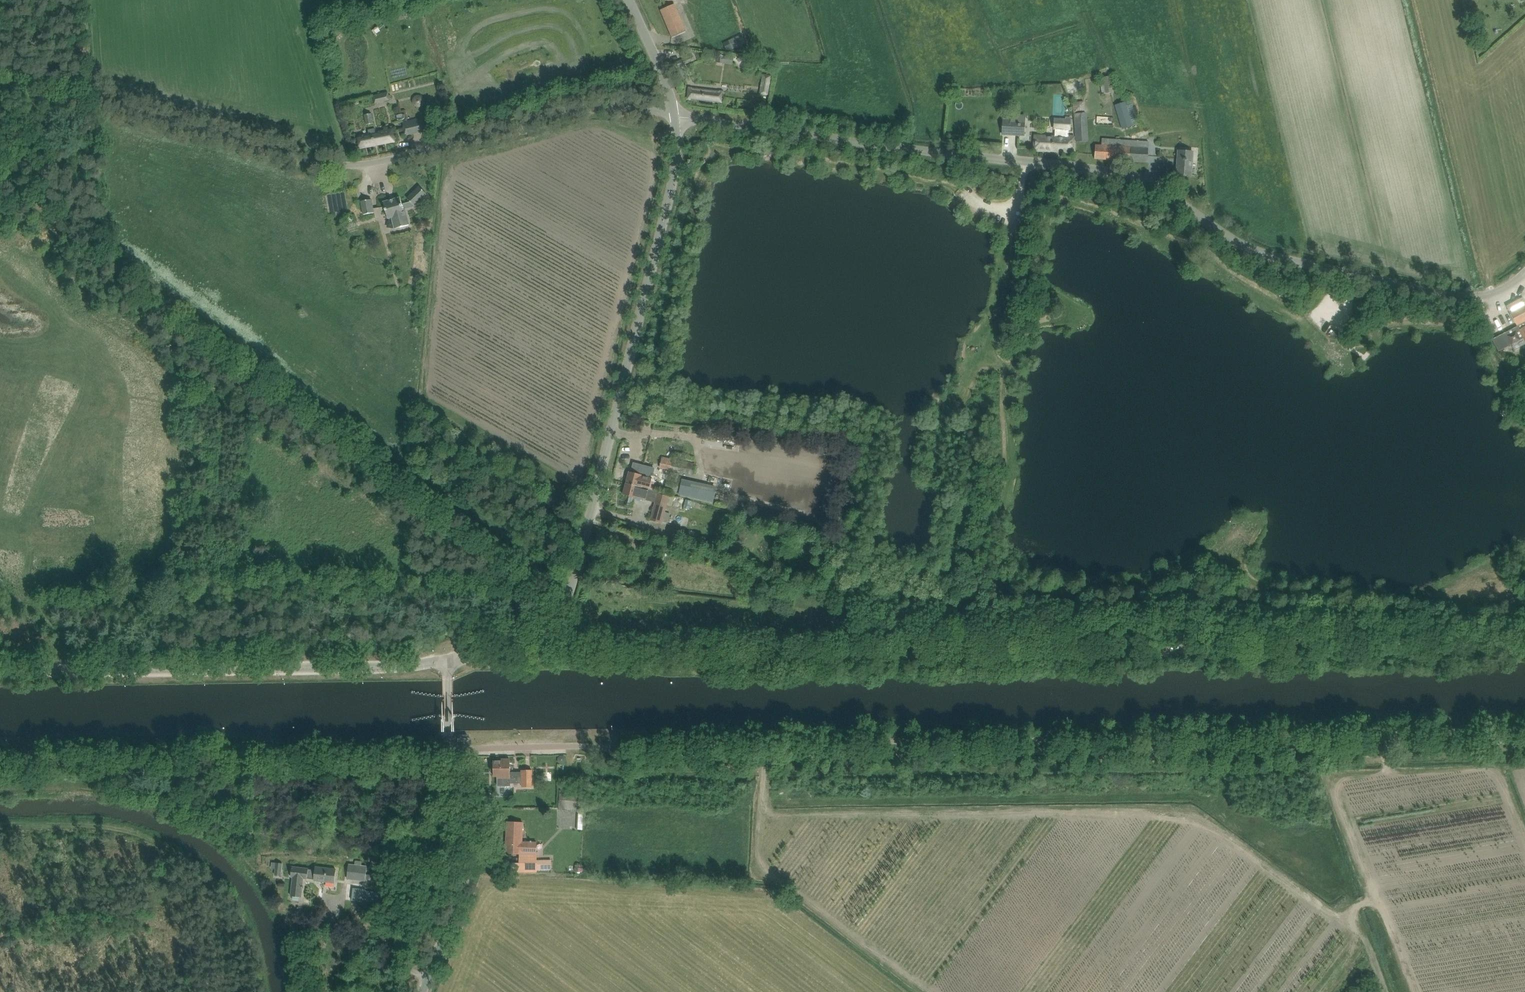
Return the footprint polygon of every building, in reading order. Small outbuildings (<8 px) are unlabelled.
[(687,31),(675,3),(660,10),(672,37),(687,31)] [(728,39),(732,48),(746,42),(741,34),(728,39)] [(728,61),(728,55),(718,54),(717,62),(723,63),(723,61),(728,61)] [(674,63),(681,81),(686,79),(681,66),(687,63),(685,58),(674,63)] [(426,82),(438,77),(436,72),(424,76),(426,82)] [(758,93),(767,95),(771,75),(762,74),(758,93)] [(1099,77),(1102,93),(1112,92),(1110,75),(1099,77)] [(1065,83),(1069,95),(1083,90),(1080,79),(1065,83)] [(688,98),(723,103),(724,92),(689,87),(688,98)] [(372,95),(374,103),(390,99),(388,91),(372,95)] [(411,102),(411,105),(413,107),(415,108),(417,109),(419,109),(422,108),(424,106),(425,104),(426,102),(425,99),(424,97),(422,95),(420,94),(418,94),(415,95),(413,96),(412,98),(411,100),(411,102)] [(1072,101),(1075,141),(1088,140),(1086,112),(1084,112),(1083,100),(1072,101)] [(1114,105),(1121,128),(1135,124),(1134,122),(1132,122),(1126,101),(1114,105)] [(364,114),(366,124),(373,122),(372,113),(364,114)] [(1096,124),(1112,125),(1113,116),(1096,115),(1096,124)] [(422,117),(403,122),(406,135),(425,130),(422,117)] [(1055,129),(1055,137),(1035,136),(1034,149),(1073,151),(1074,136),(1068,136),(1069,129),(1070,129),(1071,118),(1066,117),(1065,120),(1054,119),(1054,129),(1055,129)] [(1002,134),(1023,135),(1024,119),(1012,118),(1003,118),(1002,134)] [(368,130),(369,134),(358,136),(360,148),(395,141),(392,129),(376,132),(375,128),(368,130)] [(1129,161),(1148,162),(1149,142),(1101,139),(1101,145),(1095,145),(1095,159),(1129,161)] [(1177,174),(1191,175),(1193,152),(1179,151),(1177,174)] [(407,198),(414,205),(426,194),(419,186),(407,198)] [(383,202),(385,206),(388,218),(392,217),(396,229),(410,224),(405,208),(404,209),(402,205),(400,197),(383,202)] [(361,201),(364,214),(374,212),(371,199),(361,201)] [(1523,298),(1507,306),(1510,313),(1517,326),(1492,339),(1498,351),(1511,344),(1513,337),(1519,338),(1523,337),(1524,341),(1524,302),(1523,298)] [(658,470),(659,457),(648,455),(646,468),(658,470)] [(659,467),(693,474),(696,463),(662,456),(659,467)] [(629,471),(626,483),(653,489),(655,480),(652,479),(652,477),(642,475),(629,471)] [(672,483),(672,482),(667,481),(664,491),(677,494),(679,484),(672,483)] [(683,481),(680,494),(698,498),(701,485),(683,481)] [(646,499),(649,489),(626,483),(623,495),(636,498),(636,497),(646,499)] [(662,523),(669,495),(657,492),(650,520),(662,523)] [(683,504),(684,498),(671,495),(669,501),(683,504)] [(692,501),(686,500),(684,509),(690,511),(692,501)] [(702,503),(693,501),(691,509),(700,511),(702,503)] [(560,756),(558,758),(558,761),(560,764),(564,764),(566,761),(566,758),(564,756),(560,756)] [(522,772),(510,772),(510,759),(502,759),(502,761),(493,761),(493,763),(491,763),(491,770),(494,770),(494,776),(497,776),(497,778),(498,778),(498,786),(511,786),(511,783),(522,783),(522,787),(532,787),(532,770),(522,770),(522,772)] [(558,810),(579,811),(579,810),(580,791),(559,790),(558,810)] [(507,822),(506,852),(506,853),(526,854),(526,863),(512,863),(512,872),(537,872),(537,854),(536,854),(537,842),(522,841),(523,822),(507,822)] [(365,879),(366,874),(367,866),(361,865),(362,861),(360,861),(356,860),(355,865),(350,864),(349,868),(348,878),(362,880),(362,879),(365,879)] [(495,860),(495,868),(509,868),(509,860),(495,860)] [(272,863),(270,874),(281,876),(282,864),(272,863)] [(293,877),(291,896),(301,897),(302,888),(303,888),(303,886),(302,886),(303,878),(307,879),(307,878),(314,879),(314,880),(335,883),(336,870),(315,867),(315,870),(308,869),(292,867),(291,877),(293,877)] [(364,902),(364,901),(365,891),(365,890),(353,888),(352,901),(364,902)]
